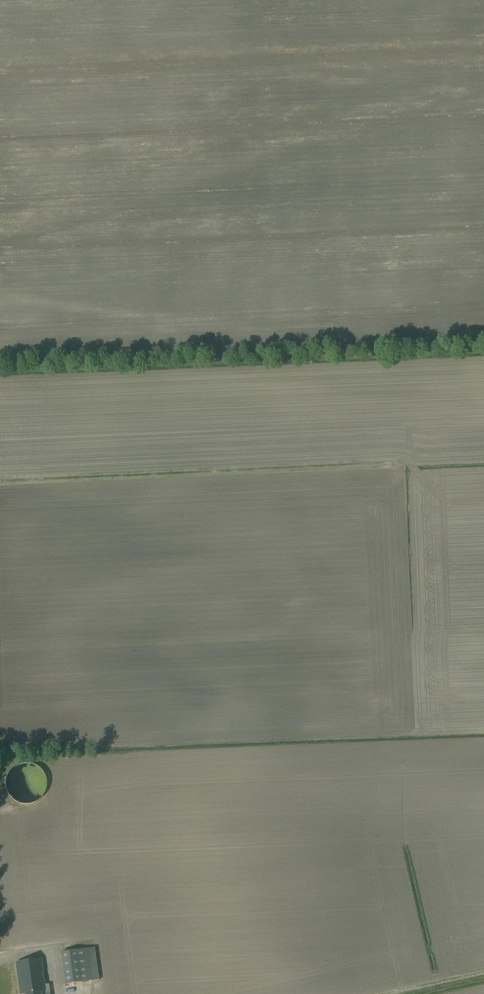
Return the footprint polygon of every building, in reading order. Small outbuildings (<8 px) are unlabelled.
[(82,949),(62,951),(66,984),(100,979),(95,943),(82,945),(82,949)] [(45,971),(43,958),(17,962),(21,993),(51,993),(51,992),(47,993),(45,978),(44,978),(43,971),(45,971)]
